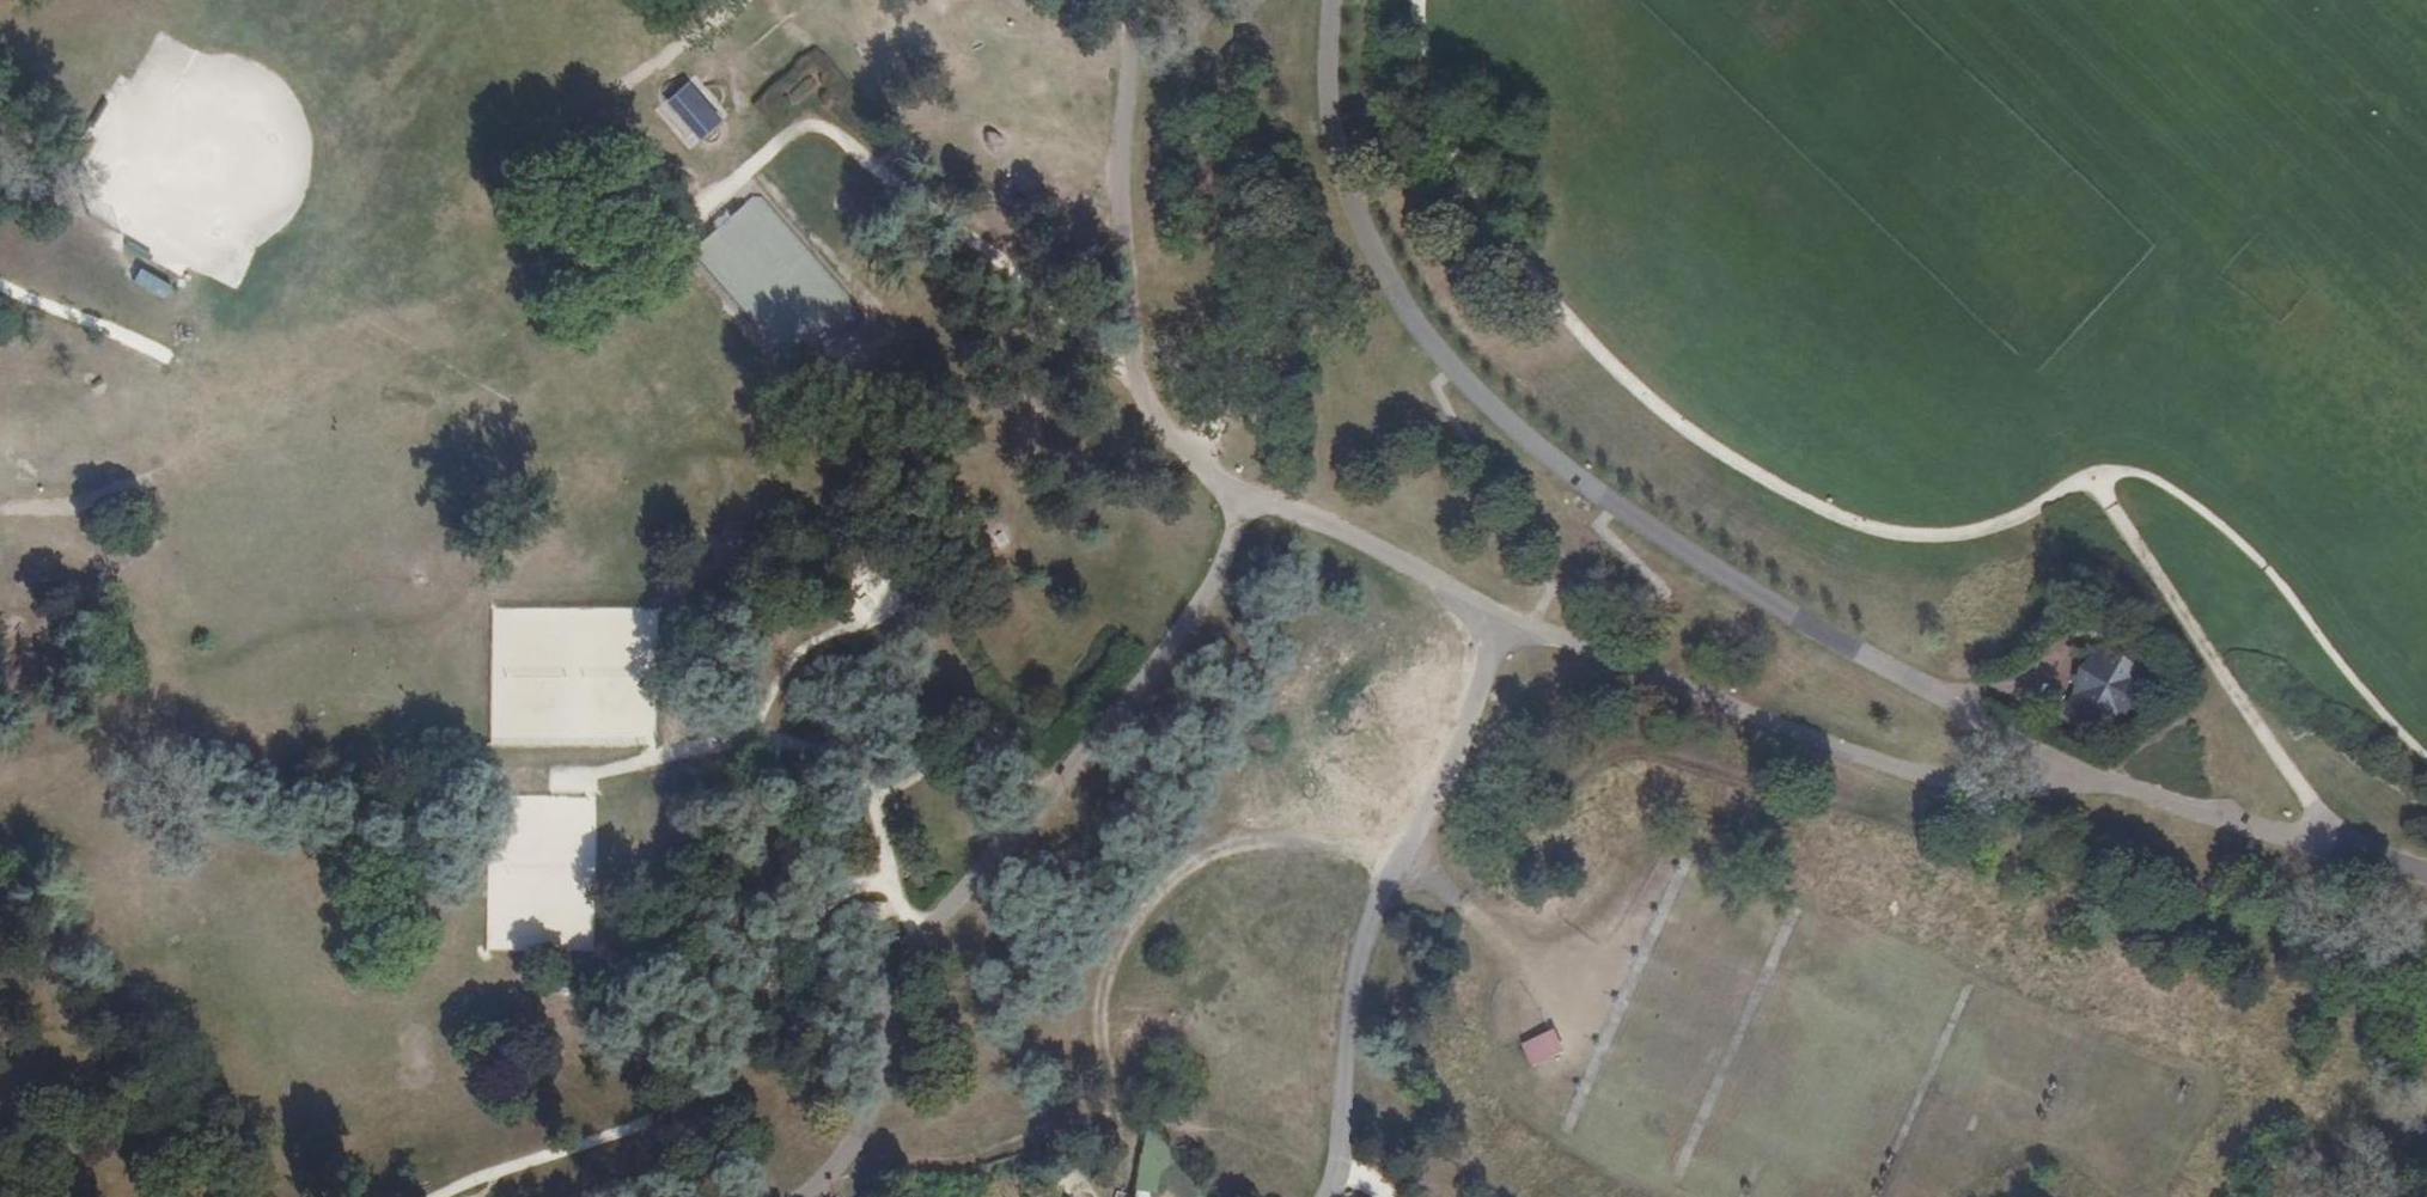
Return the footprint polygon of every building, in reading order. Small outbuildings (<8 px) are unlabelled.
[(688,81),(665,102),(699,141),(722,121),(688,81)] [(170,285),(139,267),(131,279),(163,297),(170,285)] [(2079,696),(2123,720),(2149,675),(2104,650),(2079,696)] [(1555,1030),(1522,1045),(1533,1067),(1566,1052),(1555,1030)] [(1173,1154),(1153,1168),(1174,1196),(1205,1196),(1173,1154)]
